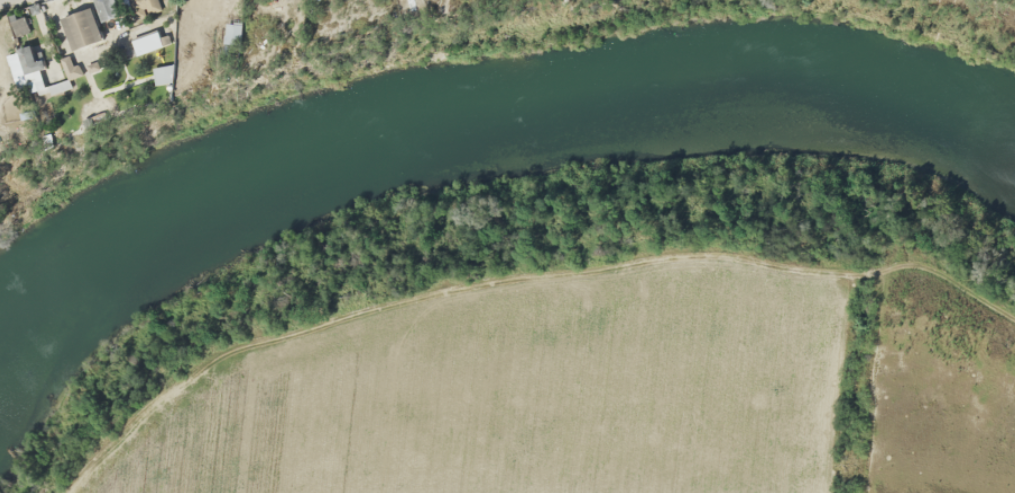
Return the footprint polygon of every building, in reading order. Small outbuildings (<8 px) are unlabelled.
[(61,17),(71,50),(103,40),(93,7),(61,17)]
